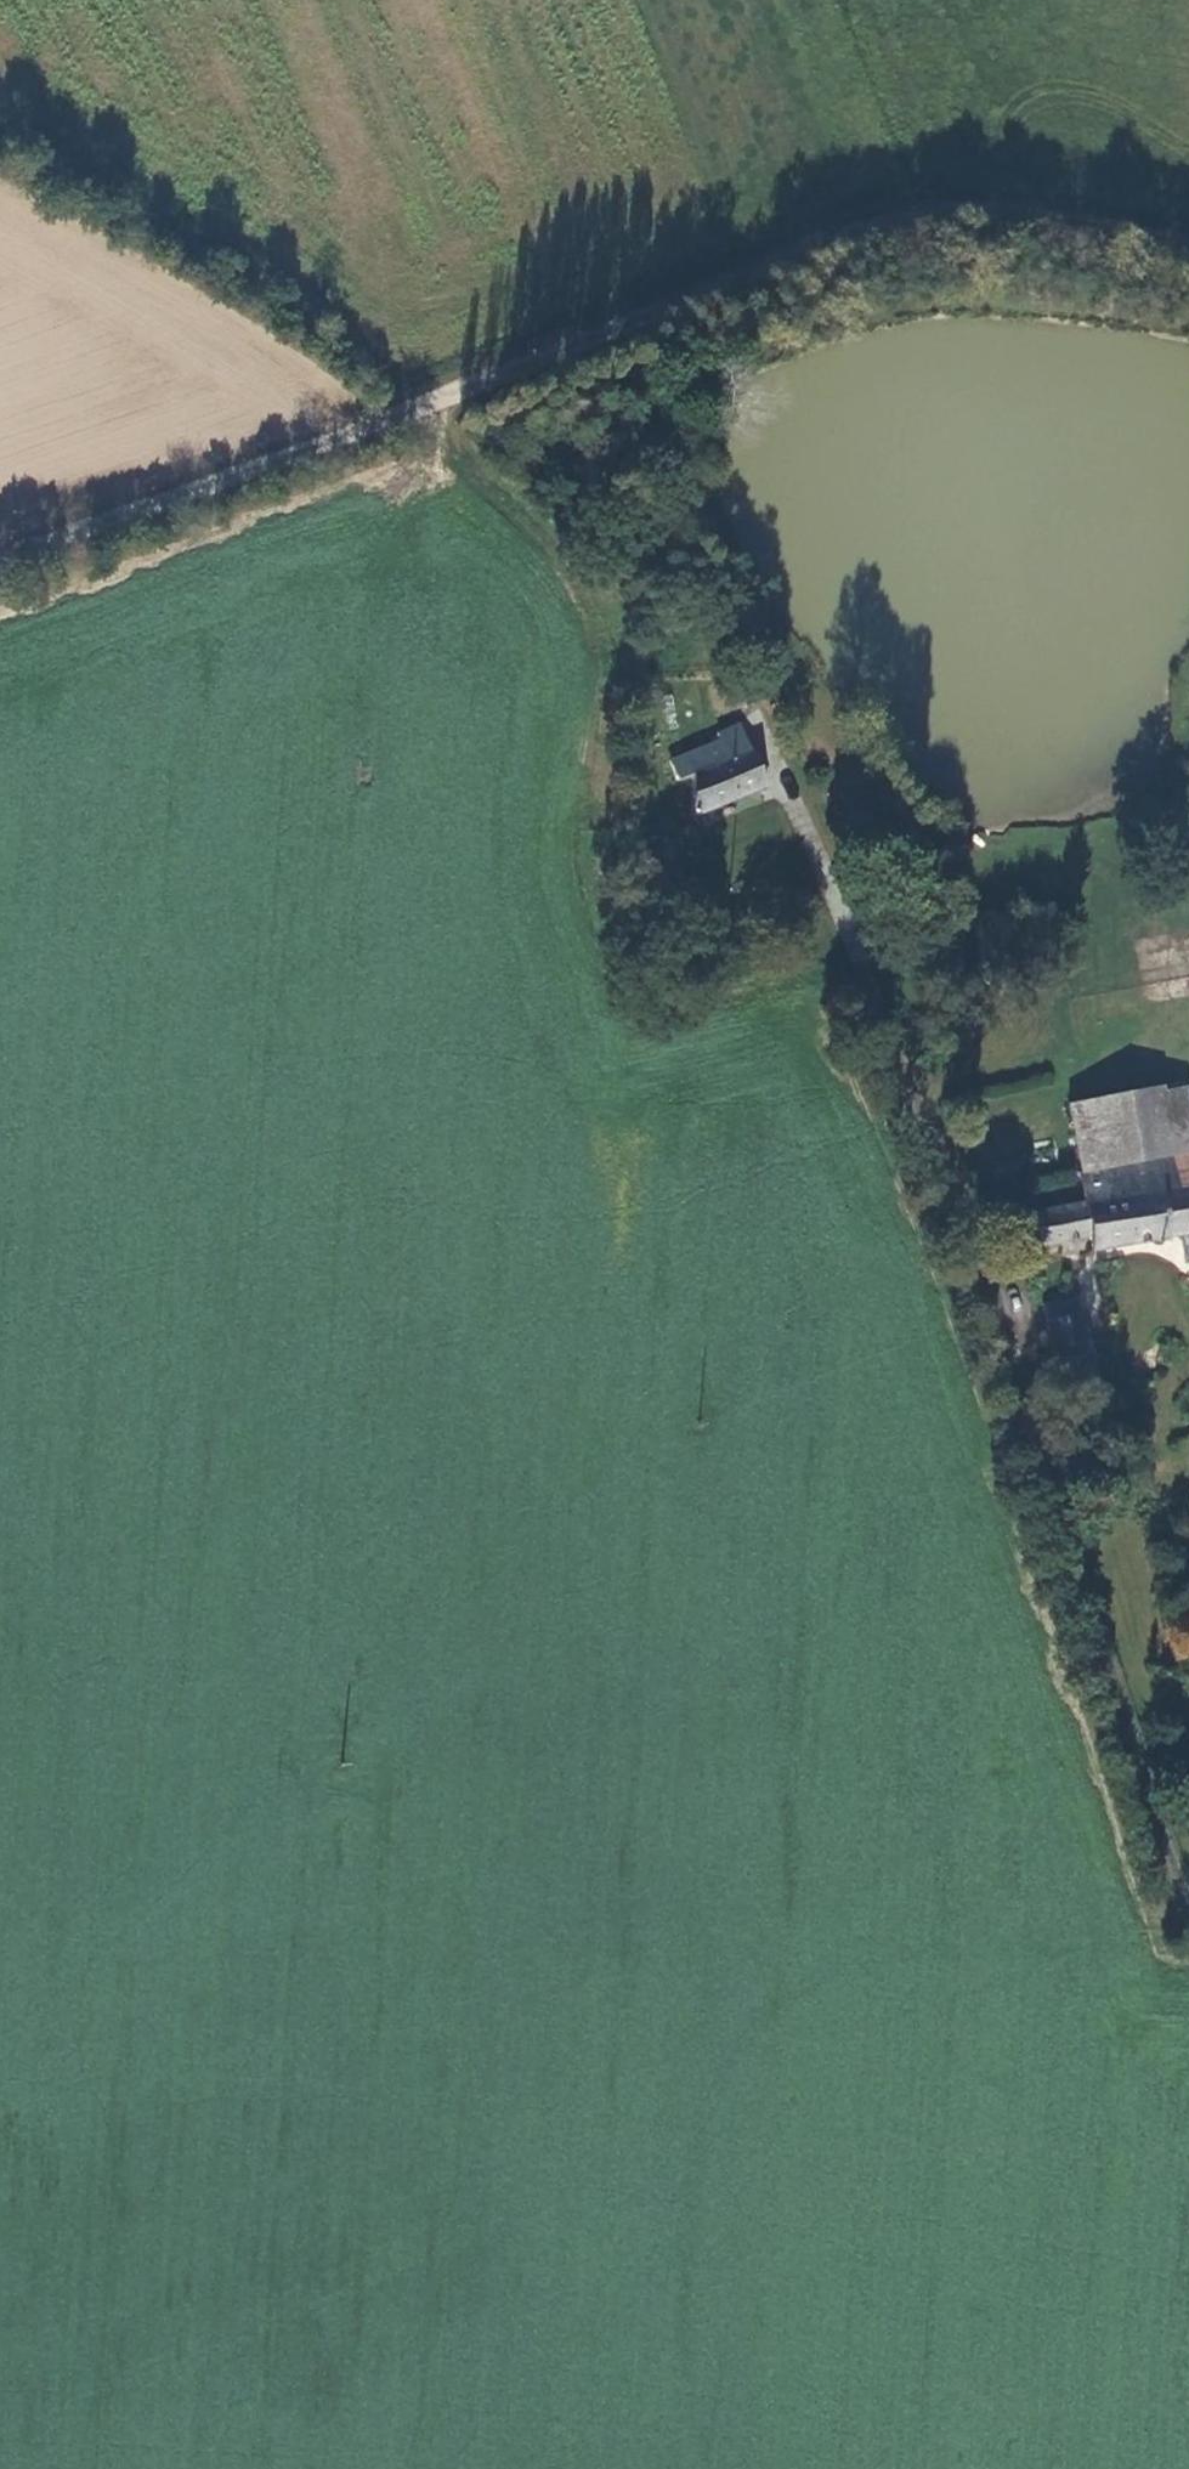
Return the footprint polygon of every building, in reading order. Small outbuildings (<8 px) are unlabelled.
[(732,723),(716,730),(720,740),(723,746),(717,748),(720,756),(743,745),(732,723)] [(720,740),(669,762),(679,784),(685,781),(699,813),(761,785),(743,745),(720,756),(717,748),(723,746),(720,740)] [(1054,1105),(1068,1175),(1177,1153),(1168,1110),(1177,1108),(1172,1081),(1054,1105)] [(1177,1153),(1188,1151),(1188,1106),(1177,1108),(1168,1110),(1177,1153)] [(1188,1260),(1188,1184),(1184,1185),(1177,1153),(1068,1175),(1074,1205),(1005,1219),(1011,1251),(1081,1237),(1084,1252),(1166,1235),(1182,1232),(1188,1260)] [(1172,1263),(1188,1260),(1182,1232),(1166,1235),(1172,1263)] [(1039,1308),(1062,1383),(1093,1374),(1070,1299),(1039,1308)]
